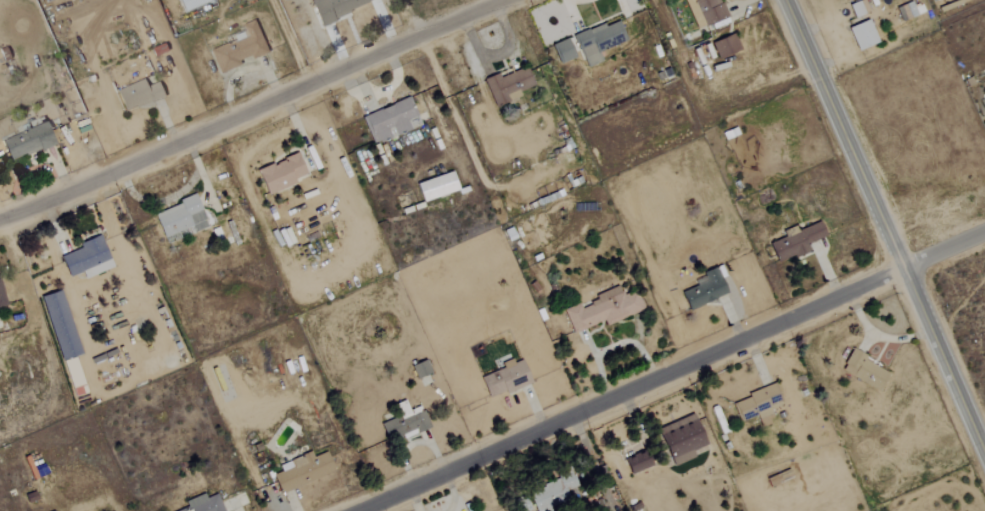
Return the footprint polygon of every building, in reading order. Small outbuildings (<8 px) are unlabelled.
[(180,11),(213,2),(212,0),(177,0),(180,11)] [(376,2),(375,0),(317,0),(309,3),(317,24),(376,2)] [(695,30),(725,19),(717,0),(683,0),(695,30)] [(868,12),(863,0),(861,0),(847,6),(853,19),(868,12)] [(916,16),(911,2),(895,8),(900,22),(916,16)] [(217,74),(239,66),(237,61),(249,56),(250,60),(265,54),(252,20),(238,25),(243,38),(209,52),(217,74)] [(847,29),(856,52),(877,43),(867,20),(847,29)] [(597,53),(625,40),(617,22),(604,28),(602,24),(572,37),(586,68),(601,61),(597,53)] [(739,51),(734,35),(710,43),(716,59),(739,51)] [(551,45),(559,64),(574,58),(566,39),(551,45)] [(494,108),(520,96),(518,92),(532,85),(524,67),(498,78),(496,74),(482,80),(494,108)] [(123,112),(162,98),(156,83),(144,87),(141,81),(115,90),(123,112)] [(372,143),(419,127),(409,99),(362,114),(372,143)] [(9,162),(54,144),(45,122),(1,140),(9,162)] [(295,184),(293,180),(305,175),(296,154),(255,170),(265,196),(295,184)] [(457,190),(450,172),(414,185),(420,203),(457,190)] [(189,229),(191,233),(206,228),(196,198),(153,212),(161,238),(189,229)] [(825,237),(818,221),(783,235),(784,237),(768,244),(776,264),(809,250),(807,244),(825,237)] [(59,257),(67,278),(81,273),(83,279),(111,269),(99,236),(79,243),(81,249),(59,257)] [(726,295),(715,269),(703,275),(706,283),(680,293),(688,311),(726,295)] [(563,310),(572,334),(603,322),(604,326),(643,311),(636,293),(622,299),(618,289),(578,305),(578,304),(563,310)] [(39,297),(59,361),(80,355),(60,291),(39,297)] [(878,391),(888,372),(850,352),(840,371),(878,391)] [(85,394),(73,358),(62,362),(73,397),(85,394)] [(415,378),(429,373),(424,360),(410,365),(415,378)] [(488,399),(529,383),(520,360),(479,376),(488,399)] [(740,422),(756,415),(760,427),(772,423),(767,410),(780,405),(772,385),(732,401),(740,422)] [(428,429),(420,406),(407,411),(404,403),(394,406),(398,417),(380,423),(386,442),(428,429)] [(705,444),(691,414),(662,428),(667,438),(659,442),(671,467),(693,456),(691,451),(705,444)] [(641,451),(622,459),(629,475),(648,467),(641,451)] [(332,473),(325,452),(311,457),(309,453),(279,465),(281,471),(271,475),(278,493),(332,473)] [(791,477),(788,470),(765,480),(769,487),(791,477)] [(566,494),(576,490),(569,474),(527,491),(535,510),(539,510),(568,499),(566,494)] [(215,494),(204,498),(203,494),(183,502),(186,508),(177,510),(222,510),(215,494)]
